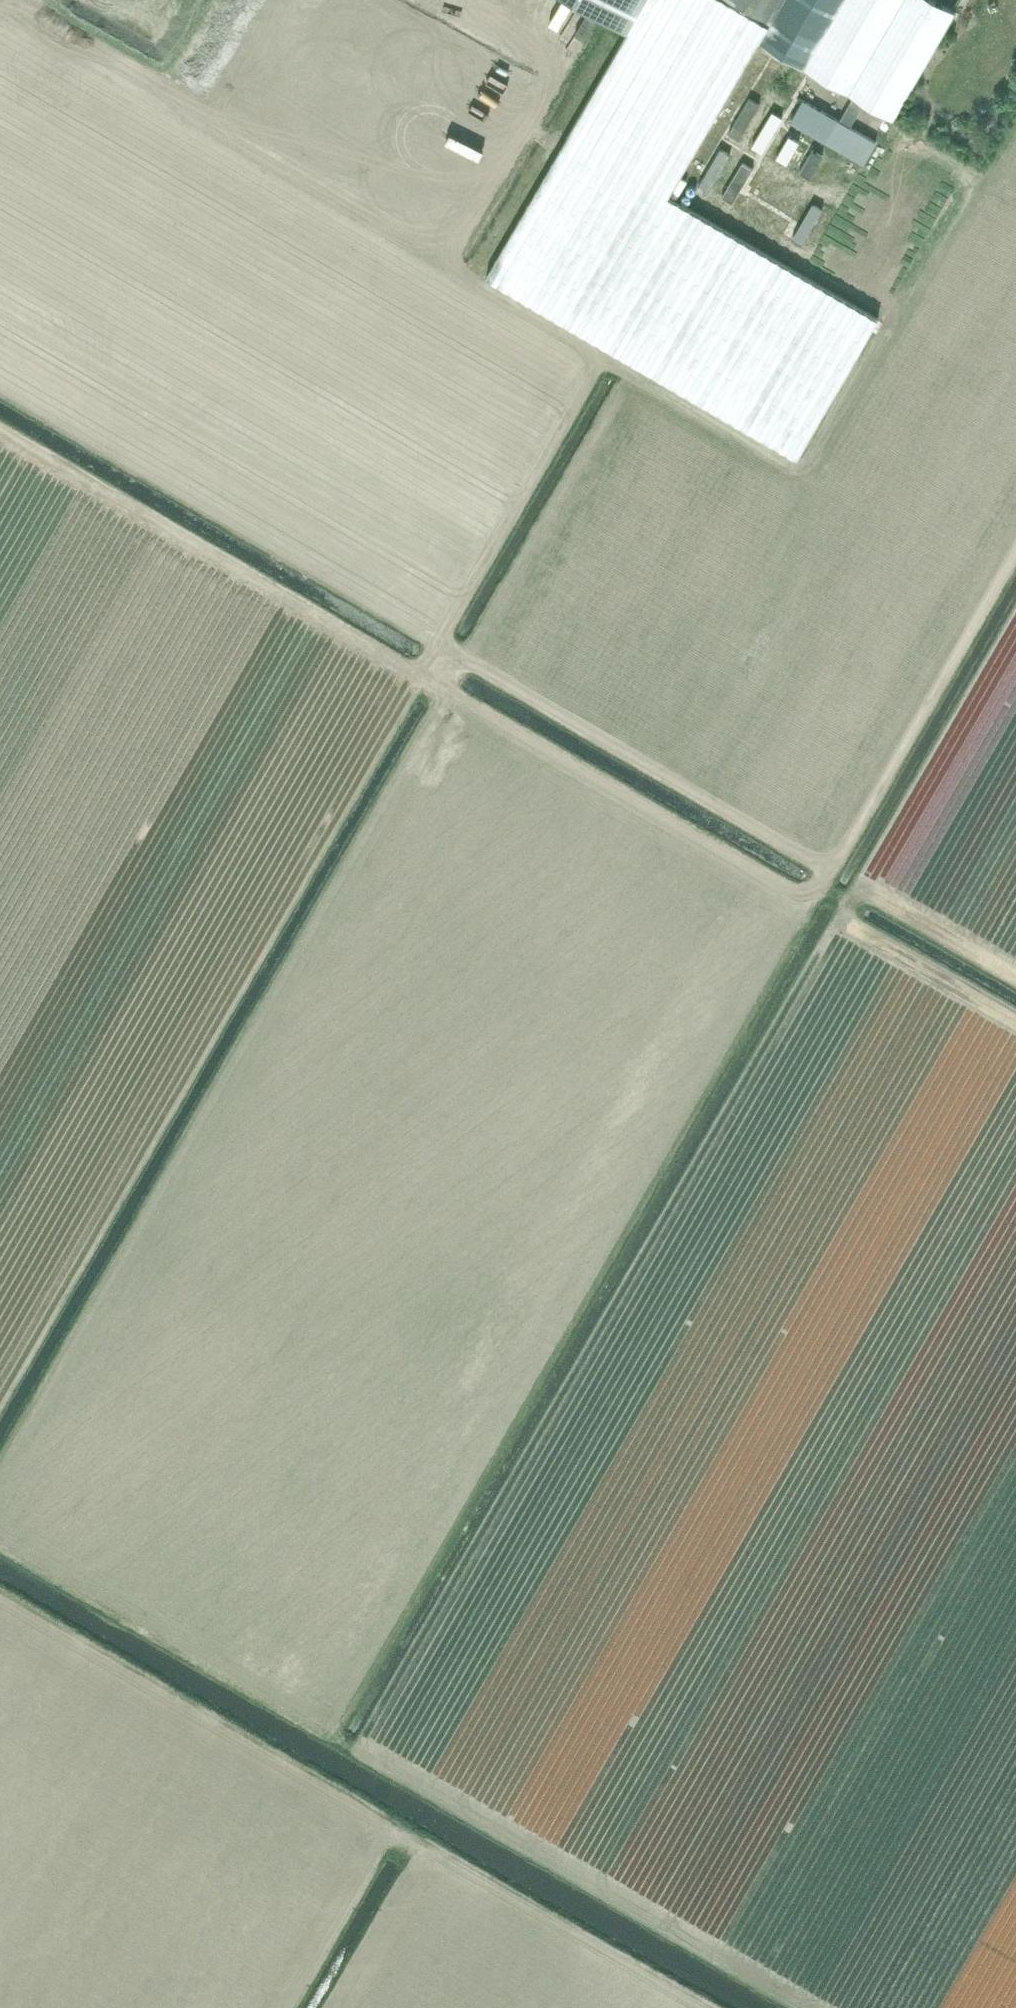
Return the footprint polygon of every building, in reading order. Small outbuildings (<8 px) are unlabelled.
[(486,276),(797,457),(878,318),(668,197),(714,118),(759,41),(771,20),(736,0),(648,0),(629,32),(567,138),(486,276)] [(629,32),(648,0),(575,0),(629,32)] [(771,20),(759,41),(893,119),(956,12),(935,0),(736,0),(771,20)] [(804,99),(791,121),(864,163),(876,142),(804,99)]
